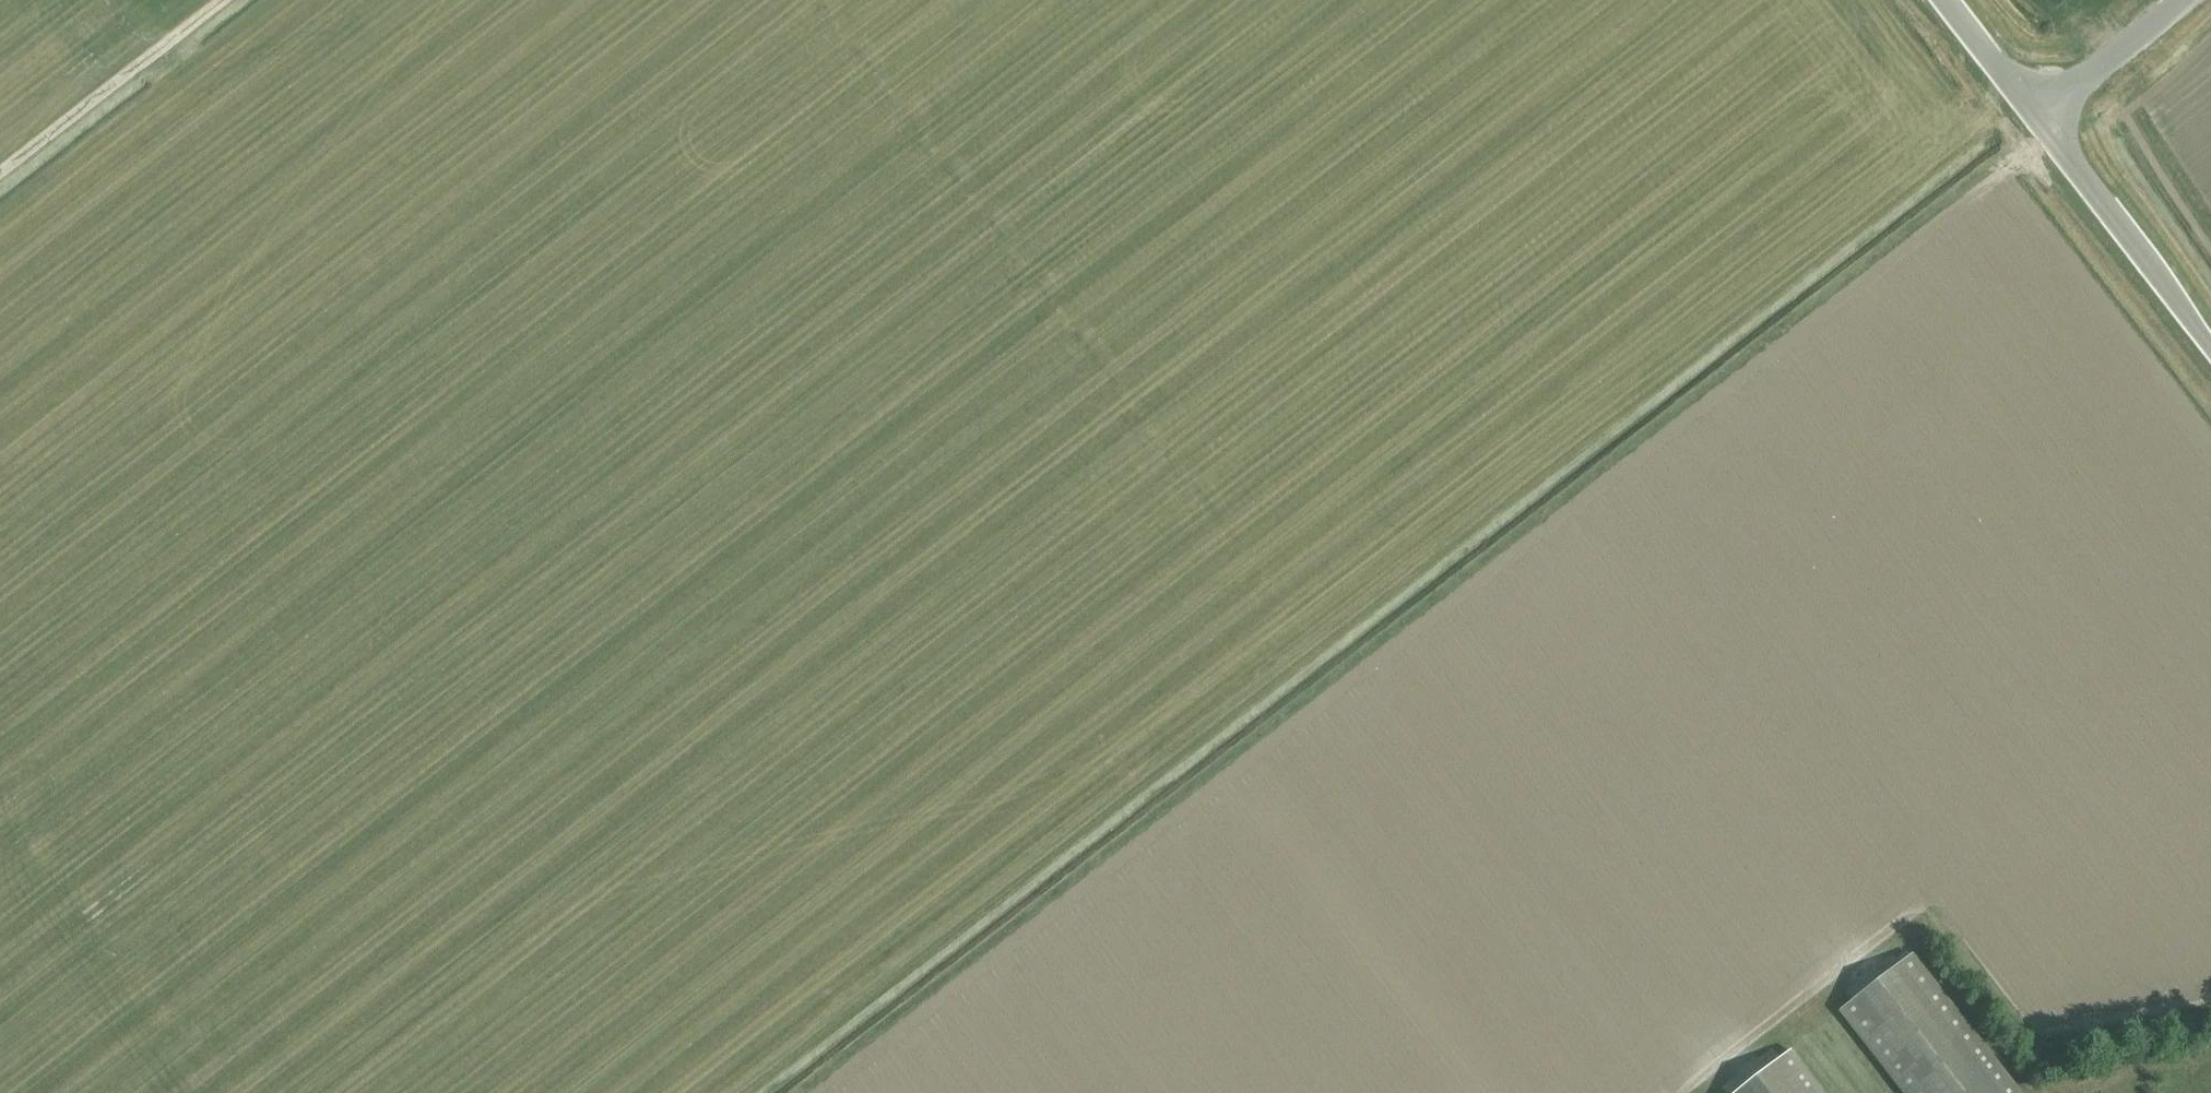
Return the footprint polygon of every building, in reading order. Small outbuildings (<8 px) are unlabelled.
[(1841,1010),(1905,1092),(2018,1092),(1911,956),(1895,968),(1857,998),(1841,1010)] [(1736,1092),(1823,1092),(1790,1051),(1736,1092)]
